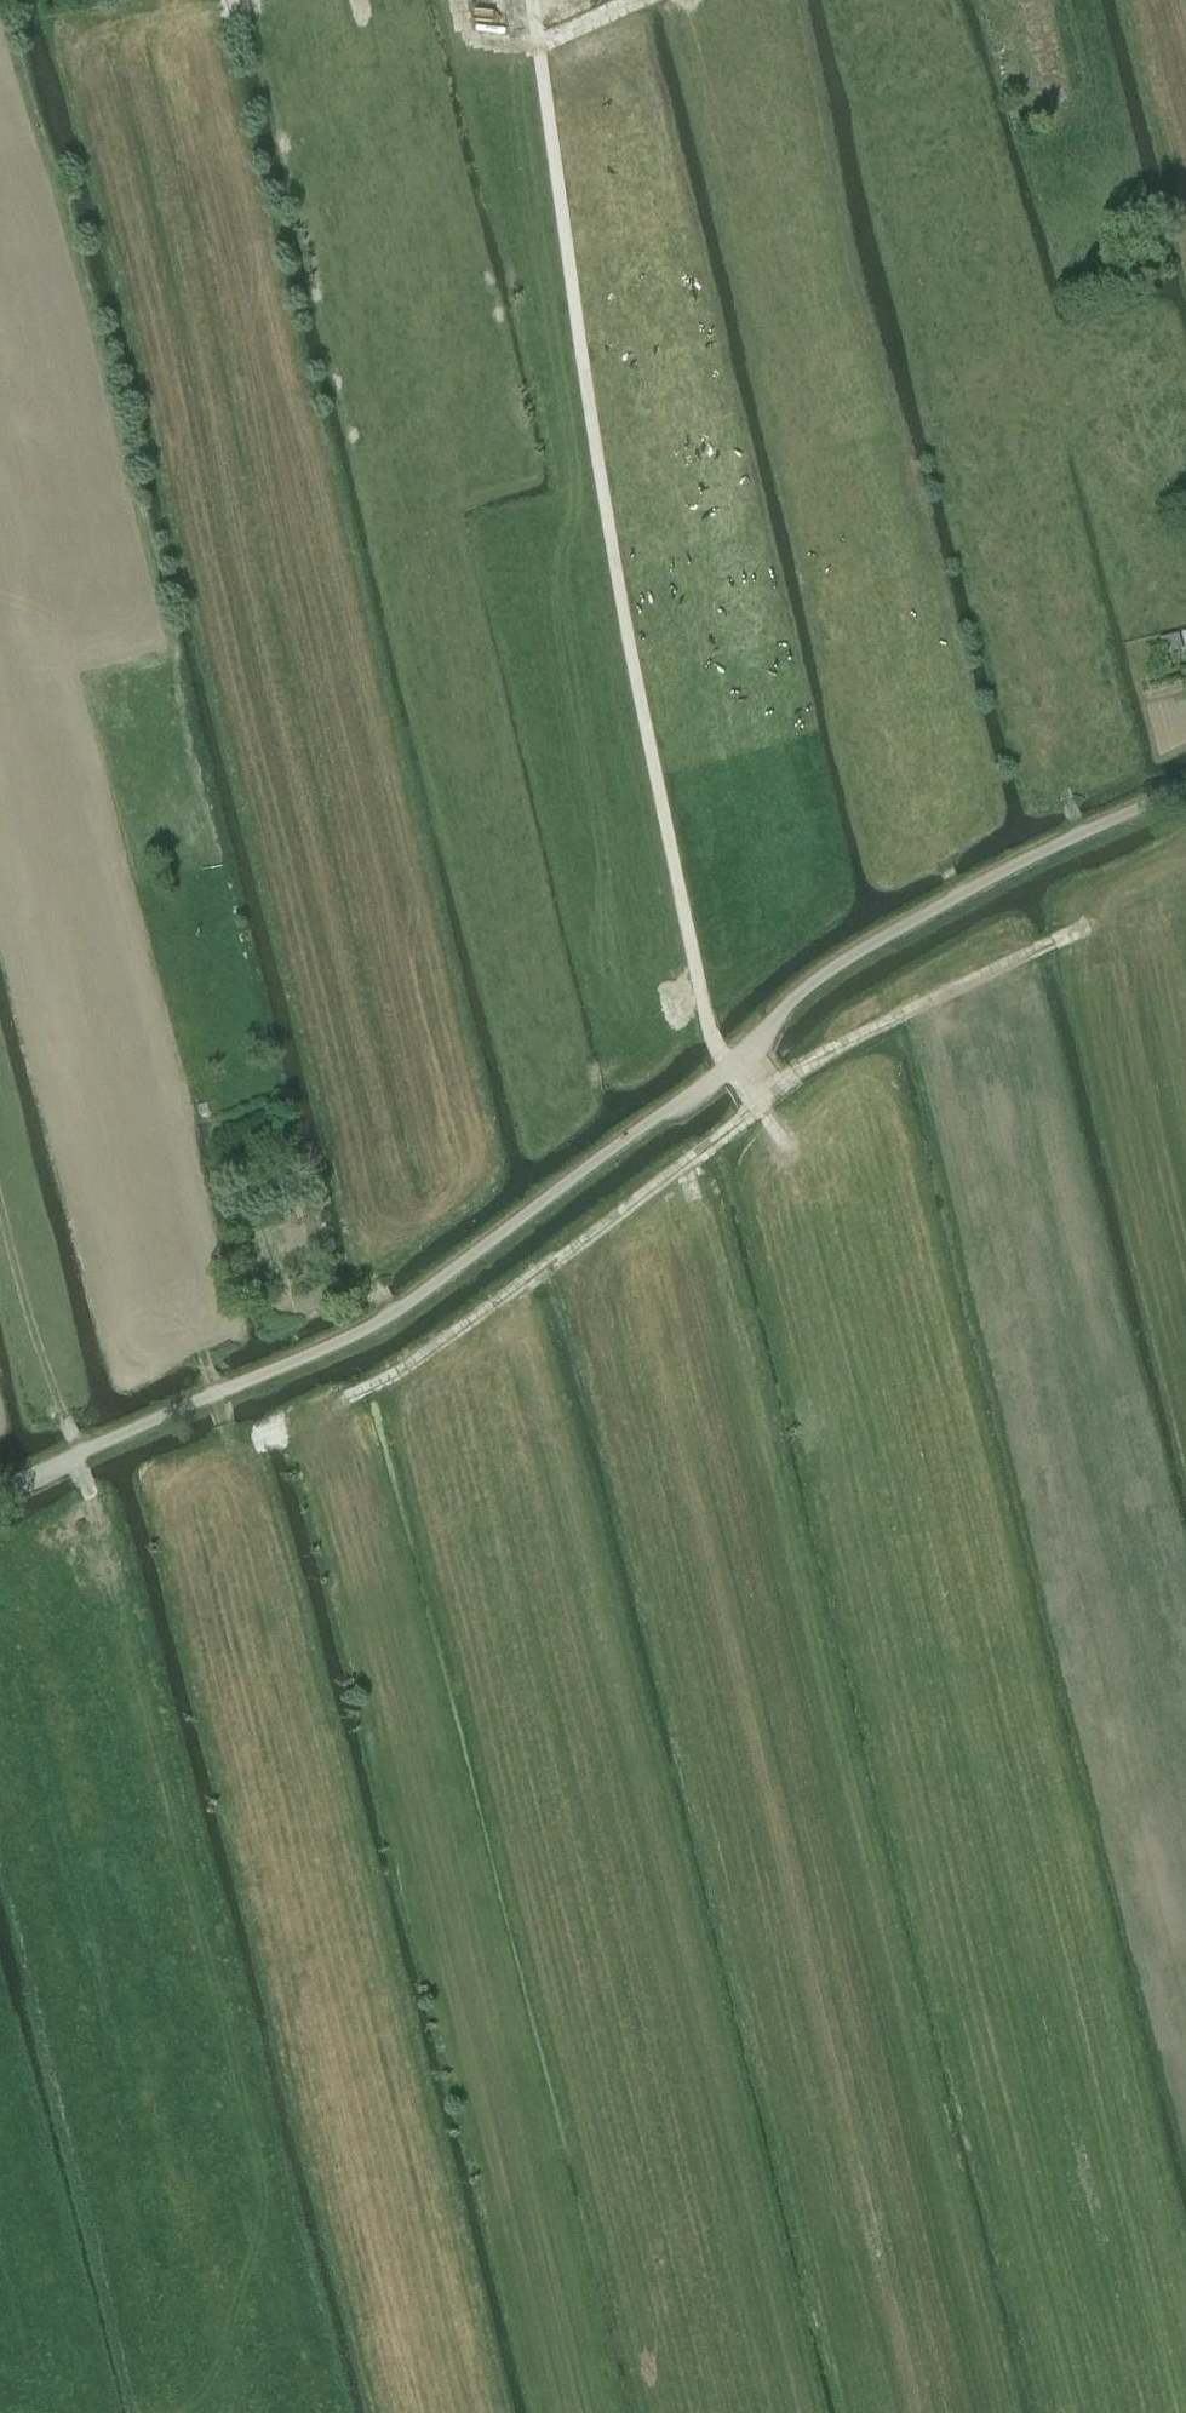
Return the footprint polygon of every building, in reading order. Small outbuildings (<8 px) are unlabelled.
[(1170,642),(1172,651),(1182,648),(1178,633),(1159,638),(1161,645),(1170,642)]
